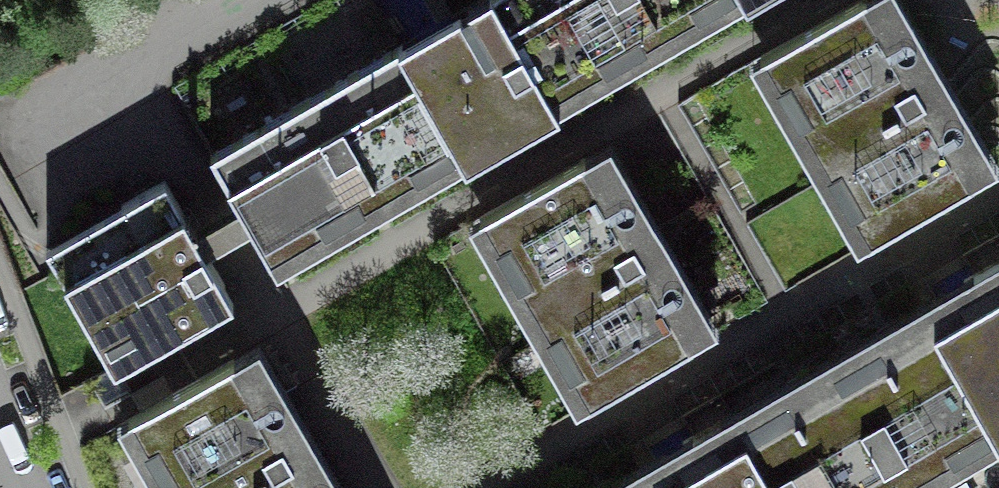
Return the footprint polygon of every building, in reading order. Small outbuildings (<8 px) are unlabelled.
[(458,153),(466,166),(513,139),(560,112),(552,99),(496,0),(479,0),(398,47),(458,153)] [(552,99),(673,29),(723,0),(496,0),(552,99)] [(747,64),(854,252),(998,168),(998,167),(946,74),(903,0),(860,0),(747,64)] [(458,153),(398,47),(210,154),(271,260),(393,190),(458,153)] [(612,143),(466,226),(573,413),(719,330),(666,238),(612,143)] [(163,181),(48,247),(115,363),(230,297),(197,239),(163,181)] [(994,436),(998,444),(998,294),(935,331),(994,436)] [(99,406),(146,487),(334,487),(297,424),(240,325),(99,406)] [(775,487),(904,487),(928,474),(994,436),(935,331),(746,438),(775,487)] [(660,487),(775,487),(746,438),(660,487)]
